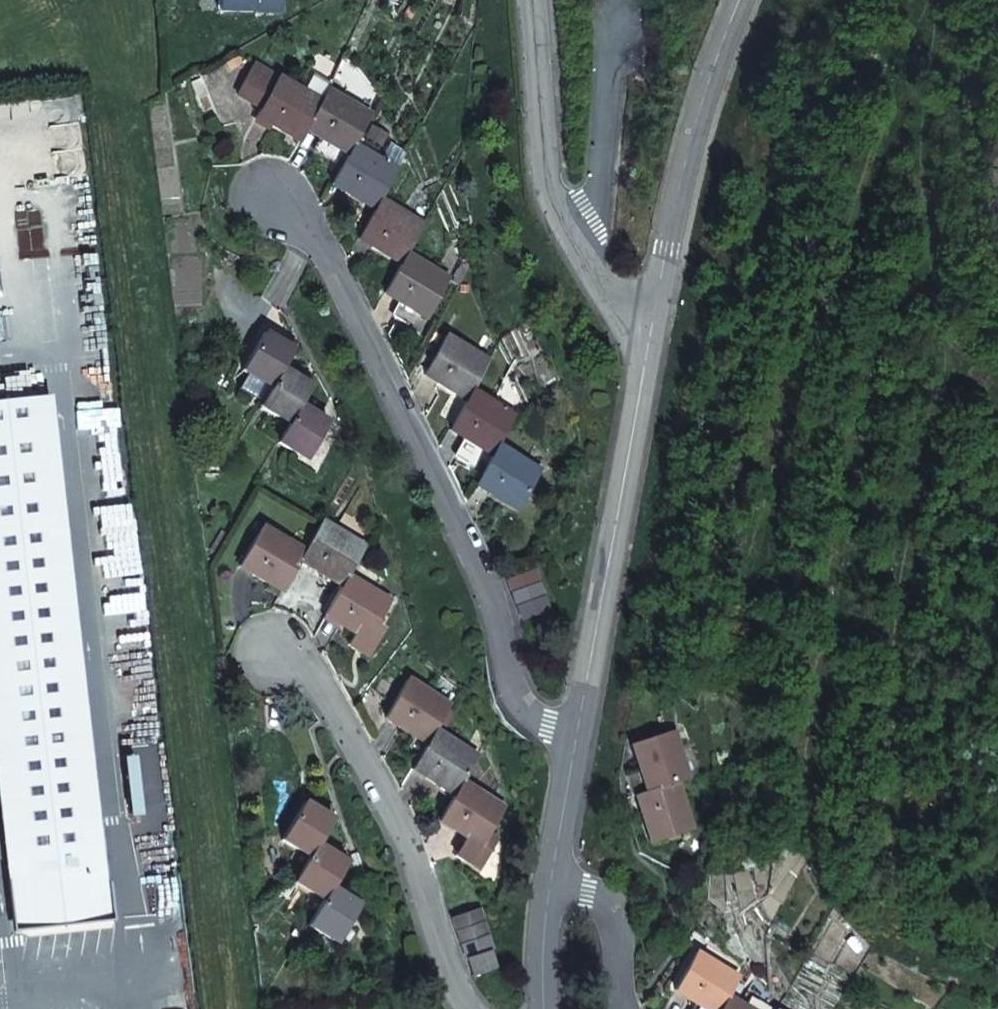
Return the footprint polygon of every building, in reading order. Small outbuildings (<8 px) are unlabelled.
[(219,11),(255,11),(255,0),(219,0),(219,11)] [(239,55),(225,62),(229,71),(243,63),(239,55)] [(322,101),(279,76),(255,62),(238,93),(261,106),(260,110),(275,118),(272,123),(300,140),(309,126),(322,101)] [(322,101),(309,126),(323,135),(321,138),(349,155),(354,146),(371,117),(329,92),(322,101)] [(349,155),(336,180),(350,188),(347,193),(376,209),(381,200),(398,170),(354,146),(349,155)] [(376,209),(361,235),(375,243),(373,247),(401,264),(407,255),(424,226),(381,200),(376,209)] [(401,264),(387,288),(401,297),(399,302),(419,314),(427,319),(450,279),(407,255),(401,264)] [(411,328),(419,314),(399,302),(390,316),(411,328)] [(282,345),(265,335),(243,372),(248,375),(271,390),(282,372),(293,352),(282,345)] [(447,336),(427,371),(440,379),(438,383),(467,400),(473,391),(490,362),(447,336)] [(282,345),(293,352),(297,345),(286,338),(282,345)] [(301,384),(282,372),(271,390),(262,404),(259,409),(288,426),(300,407),(311,389),(310,389),(301,384)] [(271,390),(248,375),(239,390),(262,404),(271,390)] [(313,384),(304,378),(301,384),(310,389),(313,384)] [(467,400),(452,424),(466,432),(463,437),(493,455),(499,445),(516,416),(473,391),(467,400)] [(48,549),(32,402),(0,405),(0,665),(22,854),(82,848),(59,650),(48,549)] [(329,425),(300,407),(288,426),(278,444),(307,462),(329,425)] [(493,455),(478,480),(492,488),(490,493),(518,509),(540,470),(499,445),(493,455)] [(305,553),(302,557),(316,565),(313,570),(343,586),(347,578),(365,547),(322,523),(305,553)] [(261,529),(243,563),(257,571),(254,576),(283,592),(302,557),(305,553),(261,529)] [(550,611),(535,570),(508,579),(524,621),(550,611)] [(343,586),(328,612),(343,621),(340,626),(367,642),(390,602),(347,578),(343,586)] [(409,681),(389,714),(402,722),(399,728),(427,745),(436,733),(451,707),(409,681)] [(427,745),(415,766),(429,774),(427,779),(455,796),(462,784),(478,758),(436,733),(427,745)] [(671,733),(635,745),(640,760),(634,762),(644,793),(676,782),(687,779),(671,733)] [(635,745),(629,747),(634,762),(640,760),(635,745)] [(644,793),(640,794),(646,810),(640,812),(649,843),(692,829),(676,782),(644,793)] [(504,809),(462,784),(455,796),(442,817),(456,825),(453,831),(467,839),(456,857),(479,871),(497,841),(488,836),(504,809)] [(640,794),(634,796),(640,812),(646,810),(640,794)] [(304,803),(283,839),(311,857),(317,847),(333,820),(304,803)] [(456,825),(442,817),(439,822),(453,831),(456,825)] [(82,848),(22,854),(24,880),(27,900),(18,900),(20,917),(29,916),(29,923),(30,929),(109,921),(102,846),(82,848)] [(311,857),(295,883),(323,900),(330,890),(345,864),(317,847),(311,857)] [(323,900),(308,926),(337,943),(359,907),(330,890),(323,900)] [(479,910),(452,919),(465,960),(470,958),(490,952),(493,951),(479,910)] [(490,952),(470,958),(476,976),(496,969),(490,952)] [(697,954),(678,987),(691,995),(689,1000),(696,1005),(703,1008),(722,1008),(728,998),(740,979),(697,954)] [(675,993),(689,1000),(691,995),(678,987),(675,993)] [(728,998),(722,1008),(747,1008),(728,998)]
